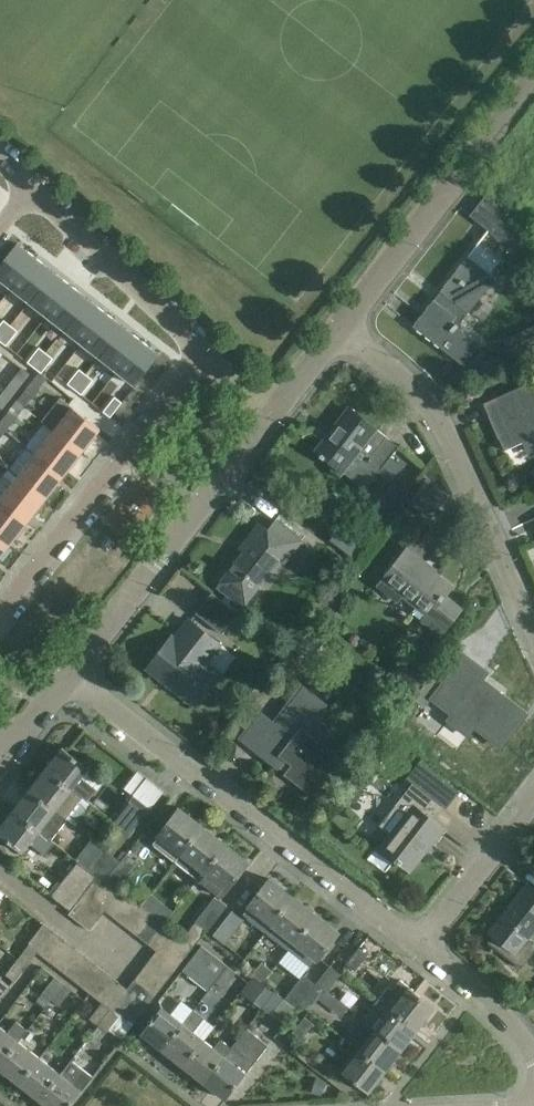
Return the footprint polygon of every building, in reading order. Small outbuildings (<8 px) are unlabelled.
[(516,240),(501,213),(488,230),(508,251),(516,240)] [(0,266),(0,279),(11,288),(35,257),(17,243),(0,266)] [(35,257),(11,288),(29,301),(53,271),(35,257)] [(495,279),(467,257),(413,326),(462,365),(477,346),(452,321),(462,309),(468,314),(495,279)] [(53,271),(29,301),(46,315),(70,285),(53,271)] [(70,285),(46,315),(64,329),(88,298),(70,285)] [(88,298),(64,329),(82,343),(106,312),(88,298)] [(106,312),(82,343),(99,357),(123,326),(106,312)] [(0,326),(0,340),(10,326),(3,321),(0,326)] [(0,340),(0,341),(6,346),(17,331),(10,326),(0,340)] [(123,326),(99,357),(117,371),(141,340),(123,326)] [(523,331),(531,349),(533,348),(533,326),(523,331)] [(141,340),(117,371),(134,384),(158,354),(141,340)] [(39,347),(27,362),(34,368),(46,353),(39,347)] [(46,353),(34,368),(39,371),(41,373),(53,358),(46,353)] [(31,375),(24,369),(7,391),(14,397),(31,375)] [(79,369),(67,384),(74,389),(86,375),(79,369)] [(86,375),(74,389),(81,395),(93,380),(86,375)] [(44,386),(37,380),(26,394),(33,400),(44,386)] [(484,405),(504,450),(523,442),(527,451),(533,448),(533,382),(484,405)] [(7,391),(0,399),(0,408),(4,411),(14,397),(7,391)] [(115,397),(103,411),(110,417),(122,402),(115,397)] [(54,432),(81,453),(100,429),(60,398),(42,422),(53,430),(54,432)] [(327,436),(316,451),(346,475),(362,454),(381,469),(380,470),(392,480),(402,467),(390,457),(398,447),(351,410),(329,438),(327,436)] [(0,426),(8,432),(18,419),(10,413),(0,426)] [(36,455),(63,476),(81,453),(54,432),(36,455)] [(29,464),(18,478),(45,499),(63,476),(36,455),(29,464)] [(0,501),(27,522),(45,499),(18,478),(0,501)] [(27,522),(0,501),(0,538),(9,545),(27,522)] [(365,512),(351,530),(366,541),(379,524),(365,512)] [(243,553),(217,587),(243,607),(259,587),(289,549),(294,552),(306,536),(279,515),(267,530),(259,524),(245,542),(249,545),(243,553)] [(0,538),(0,556),(9,545),(0,538)] [(426,564),(407,549),(378,587),(397,602),(402,596),(416,607),(412,612),(440,634),(460,610),(443,597),(451,587),(424,566),(426,564)] [(335,587),(318,609),(328,618),(346,595),(335,587)] [(237,616),(210,595),(195,614),(222,635),(237,616)] [(207,635),(190,621),(173,641),(170,639),(148,667),(198,706),(220,678),(198,661),(205,652),(210,656),(219,644),(207,635)] [(433,673),(414,699),(425,708),(432,699),(439,704),(453,715),(448,720),(468,735),(474,727),(501,747),(522,719),(504,705),(496,699),(500,694),(484,682),(481,680),(487,673),(462,654),(442,680),(433,673)] [(264,687),(260,691),(261,696),(265,700),(271,699),(274,695),(273,689),(269,686),(264,687)] [(327,707),(302,688),(275,723),(261,712),(240,739),(307,791),(334,756),(305,735),(327,707)] [(96,744),(85,735),(77,746),(83,751),(84,750),(90,750),(96,744)] [(59,781),(86,802),(96,790),(81,778),(88,768),(62,748),(45,770),(59,781)] [(45,770),(29,791),(66,820),(67,819),(76,827),(92,807),(86,802),(45,770)] [(442,806),(412,783),(379,826),(392,835),(381,849),(410,871),(442,829),(431,820),(442,806)] [(66,820),(29,791),(12,811),(54,845),(54,844),(50,840),(66,820)] [(113,822),(120,828),(129,835),(141,820),(142,820),(150,809),(133,796),(113,822)] [(175,863),(203,827),(179,809),(151,844),(175,863)] [(12,811),(0,827),(0,836),(22,853),(29,843),(45,856),(54,845),(12,811)] [(226,845),(203,827),(175,863),(198,881),(226,845)] [(120,828),(108,844),(116,851),(129,835),(120,828)] [(226,845),(198,881),(221,899),(248,863),(226,845)] [(104,849),(88,870),(96,876),(97,877),(100,873),(107,878),(120,862),(104,849)] [(120,862),(107,878),(120,888),(140,863),(127,854),(120,862)] [(77,862),(51,896),(70,910),(96,876),(88,870),(77,862)] [(97,877),(76,904),(98,921),(105,911),(104,911),(121,889),(120,888),(107,878),(100,873),(97,877)] [(266,933),(293,898),(269,879),(242,914),(266,933)] [(527,885),(489,933),(493,936),(488,943),(521,969),(533,952),(533,943),(528,939),(533,931),(533,890),(527,885)] [(121,889),(104,911),(105,911),(115,919),(132,897),(121,889)] [(132,897),(115,919),(125,927),(142,906),(132,897)] [(226,908),(214,898),(195,923),(207,932),(226,908)] [(289,951),(316,916),(293,898),(266,933),(289,951)] [(76,904),(68,914),(89,931),(98,921),(76,904)] [(142,906),(125,927),(136,935),(153,914),(142,906)] [(244,921),(232,911),(213,936),(225,945),(244,921)] [(153,914),(136,935),(146,943),(163,922),(153,914)] [(339,933),(316,916),(289,951),(311,969),(339,933)] [(163,922),(146,943),(156,951),(157,952),(173,930),(163,922)] [(29,944),(17,959),(26,966),(37,953),(38,954),(55,933),(43,924),(28,943),(29,944)] [(156,951),(149,960),(170,977),(194,946),(173,930),(157,952),(156,951)] [(55,933),(38,954),(48,962),(65,941),(55,933)] [(65,941),(48,962),(59,970),(76,949),(65,941)] [(208,991),(226,967),(200,947),(182,971),(208,991)] [(355,971),(367,955),(362,951),(358,948),(346,964),(349,967),(355,971)] [(76,949),(59,970),(69,978),(86,957),(76,949)] [(86,957),(69,978),(80,986),(97,965),(86,957)] [(17,959),(5,975),(14,982),(26,966),(17,959)] [(149,960),(142,970),(163,987),(170,977),(149,960)] [(254,977),(263,984),(264,983),(263,982),(272,971),(261,962),(252,975),(254,976),(254,977)] [(97,965),(80,986),(90,994),(107,973),(97,965)] [(330,966),(316,983),(321,987),(327,992),(341,974),(335,970),(330,966)] [(226,967),(208,991),(215,983),(224,989),(235,974),(226,967)] [(142,970),(134,980),(155,997),(163,987),(142,970)] [(107,973),(90,994),(101,1002),(117,982),(107,973)] [(304,999),(315,984),(305,976),(286,1000),(296,1009),(299,1004),(304,999)] [(55,977),(42,993),(51,1000),(63,984),(55,977)] [(262,1008),(274,992),(263,984),(254,977),(242,993),(262,1008)] [(11,987),(0,978),(0,1000),(11,987)] [(110,1009),(97,1025),(107,1033),(119,1017),(132,1026),(155,997),(134,980),(127,989),(128,990),(111,1011),(110,1009)] [(400,981),(393,990),(388,986),(378,999),(417,1030),(435,1008),(400,981)] [(117,982),(101,1002),(101,1003),(110,1009),(111,1011),(128,990),(127,989),(117,982)] [(63,984),(51,1000),(59,1007),(72,991),(63,984)] [(330,995),(327,992),(321,987),(320,988),(315,984),(304,999),(299,1004),(303,1007),(307,1002),(316,1009),(328,993),(330,995)] [(283,1000),(274,992),(262,1008),(271,1015),(283,1000)] [(401,1051),(417,1030),(378,999),(374,1004),(362,1020),(375,1030),(401,1051)] [(101,1003),(89,1019),(97,1025),(110,1009),(101,1003)] [(141,1034),(162,1050),(181,1025),(160,1009),(141,1034)] [(193,1010),(181,1025),(162,1050),(183,1067),(202,1041),(192,1034),(205,1018),(193,1010)] [(308,1020),(304,1017),(292,1033),(296,1036),(301,1040),(313,1024),(308,1020)] [(18,1042),(27,1031),(16,1022),(7,1033),(0,1028),(0,1066),(18,1042)] [(385,1072),(401,1051),(375,1030),(368,1039),(354,1027),(344,1040),(359,1051),(385,1072)] [(246,1029),(231,1048),(205,1083),(226,1100),(268,1046),(246,1029)] [(213,1050),(202,1041),(183,1067),(205,1083),(231,1048),(220,1040),(213,1050)] [(18,1084),(39,1058),(18,1042),(0,1066),(0,1070),(18,1084)] [(368,1093),(385,1072),(359,1051),(343,1073),(368,1093)] [(40,1101),(60,1075),(39,1058),(18,1084),(40,1101)] [(60,1075),(40,1101),(47,1105),(70,1105),(92,1077),(72,1061),(61,1075),(60,1075)] [(316,1078),(311,1093),(321,1096),(326,1081),(316,1078)]
